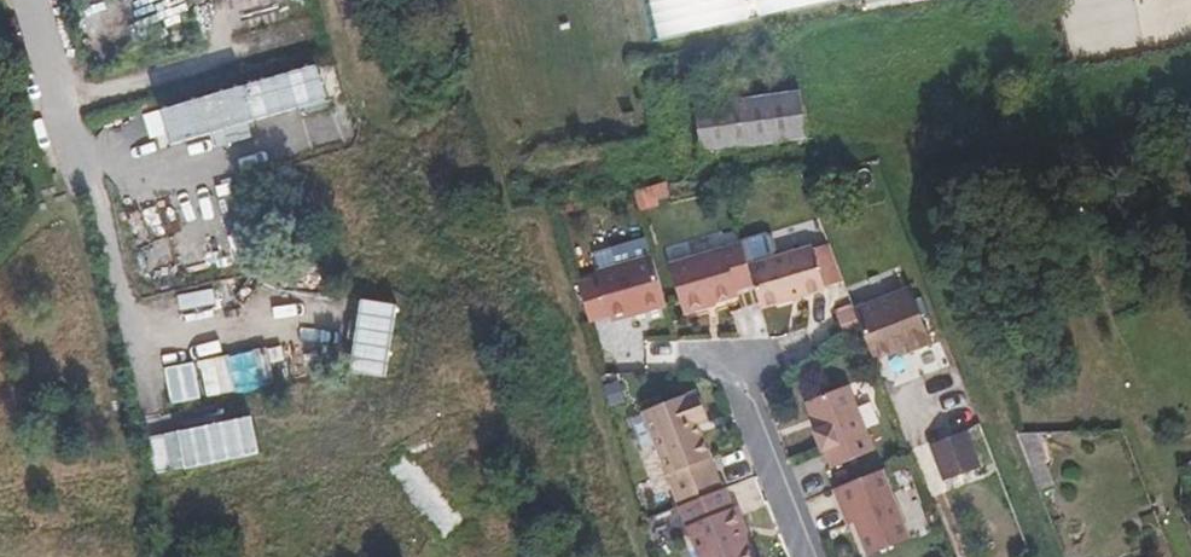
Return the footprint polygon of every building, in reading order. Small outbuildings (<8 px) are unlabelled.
[(155,50),(191,41),(181,0),(143,0),(155,50)] [(746,9),(744,0),(644,0),(650,28),(746,9)] [(683,109),(690,153),(792,136),(783,93),(683,109)] [(753,282),(747,262),(741,238),(669,261),(682,308),(737,292),(736,288),(753,282)] [(823,288),(811,244),(747,262),(753,282),(760,306),(823,288)] [(664,301),(650,251),(594,267),(609,317),(664,301)] [(928,339),(908,287),(852,308),(856,319),(870,354),(891,346),(903,342),(904,346),(905,348),(928,339)] [(856,319),(852,308),(850,303),(839,307),(842,330),(856,319)] [(904,346),(903,342),(891,346),(892,351),(904,346)] [(824,447),(830,464),(873,447),(847,379),(805,396),(816,425),(811,427),(820,448),(824,447)] [(710,452),(698,418),(701,417),(706,410),(699,392),(691,387),(687,387),(643,405),(667,468),(664,469),(676,501),(719,484),(707,454),(710,452)] [(961,424),(975,418),(974,415),(960,420),(961,424)] [(989,454),(975,418),(961,424),(975,459),(989,454)] [(975,459),(961,424),(925,437),(939,473),(975,459)] [(906,536),(880,465),(831,484),(838,503),(846,500),(852,519),(864,553),(906,536)] [(744,540),(737,526),(744,523),(735,500),(730,503),(721,483),(719,484),(676,501),(697,556),(750,556),(744,540)] [(852,519),(846,500),(838,503),(844,521),(852,519)] [(750,537),(744,523),(737,526),(744,540),(750,537)]
